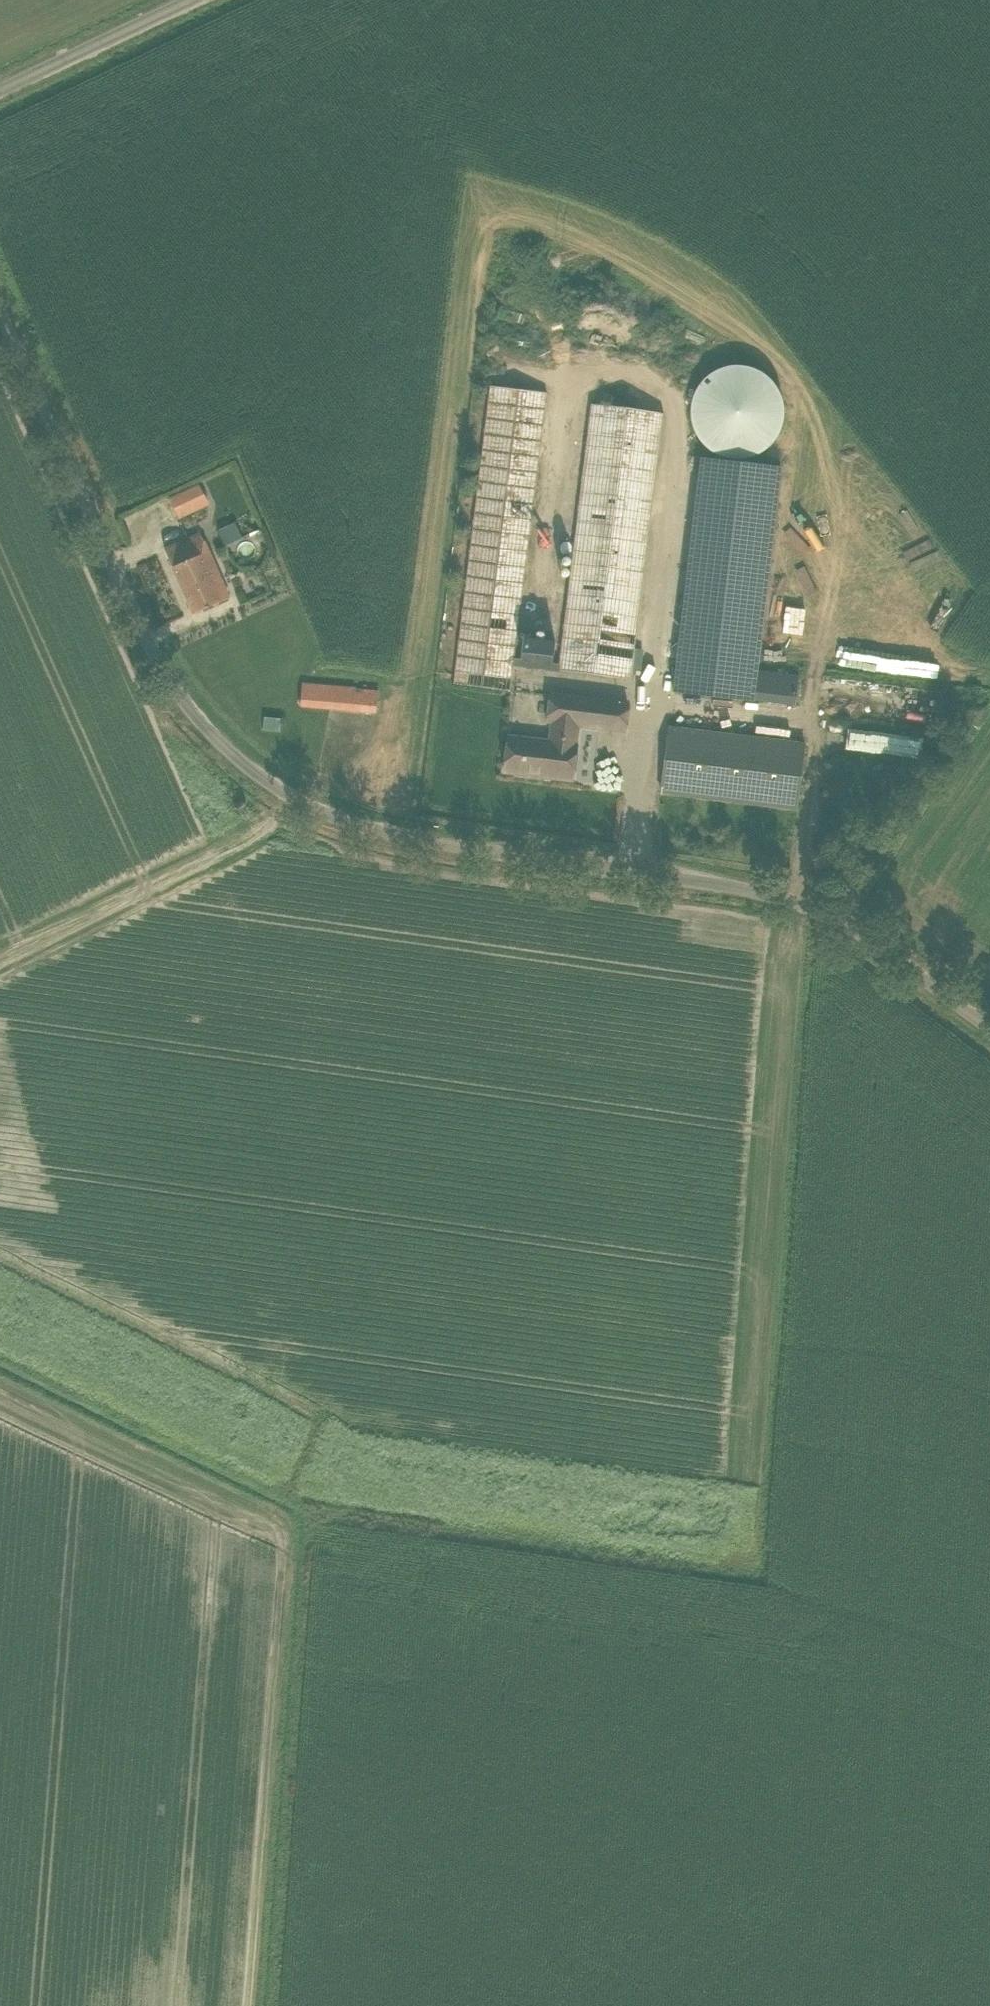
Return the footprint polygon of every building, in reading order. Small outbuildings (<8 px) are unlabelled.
[(701,442),(707,448),(713,452),(721,456),(728,458),(736,459),(745,458),(752,456),(760,453),(767,448),(772,443),(777,436),(781,429),(782,425),(783,421),(784,413),(783,405),(781,397),(778,389),(773,383),(768,377),(761,372),(754,368),(753,368),(746,366),(738,365),(730,366),(722,368),(714,371),(707,376),(702,382),(697,388),(693,396),(691,403),(690,412),(691,420),(693,428),(696,435),(701,442)] [(517,665),(639,677),(666,409),(592,402),(583,492),(570,490),(566,529),(575,530),(565,637),(536,634),(535,651),(523,649),(549,389),(488,383),(458,683),(515,688),(517,665)] [(758,672),(760,656),(783,467),(703,458),(675,692),(754,701),(758,672)] [(199,485),(170,499),(179,517),(208,503),(199,485)] [(227,545),(244,536),(237,521),(219,530),(227,545)] [(228,598),(207,550),(201,534),(183,542),(165,550),(193,614),(228,598)] [(754,701),(795,706),(799,677),(758,672),(754,701)] [(301,705),(376,712),(378,691),(360,689),(359,693),(354,692),(354,689),(322,686),(303,684),(301,705)] [(508,741),(507,752),(504,772),(573,780),(579,728),(624,732),(627,702),(551,693),(547,723),(551,723),(548,746),(508,741)] [(661,792),(797,809),(805,744),(669,727),(661,792)]
